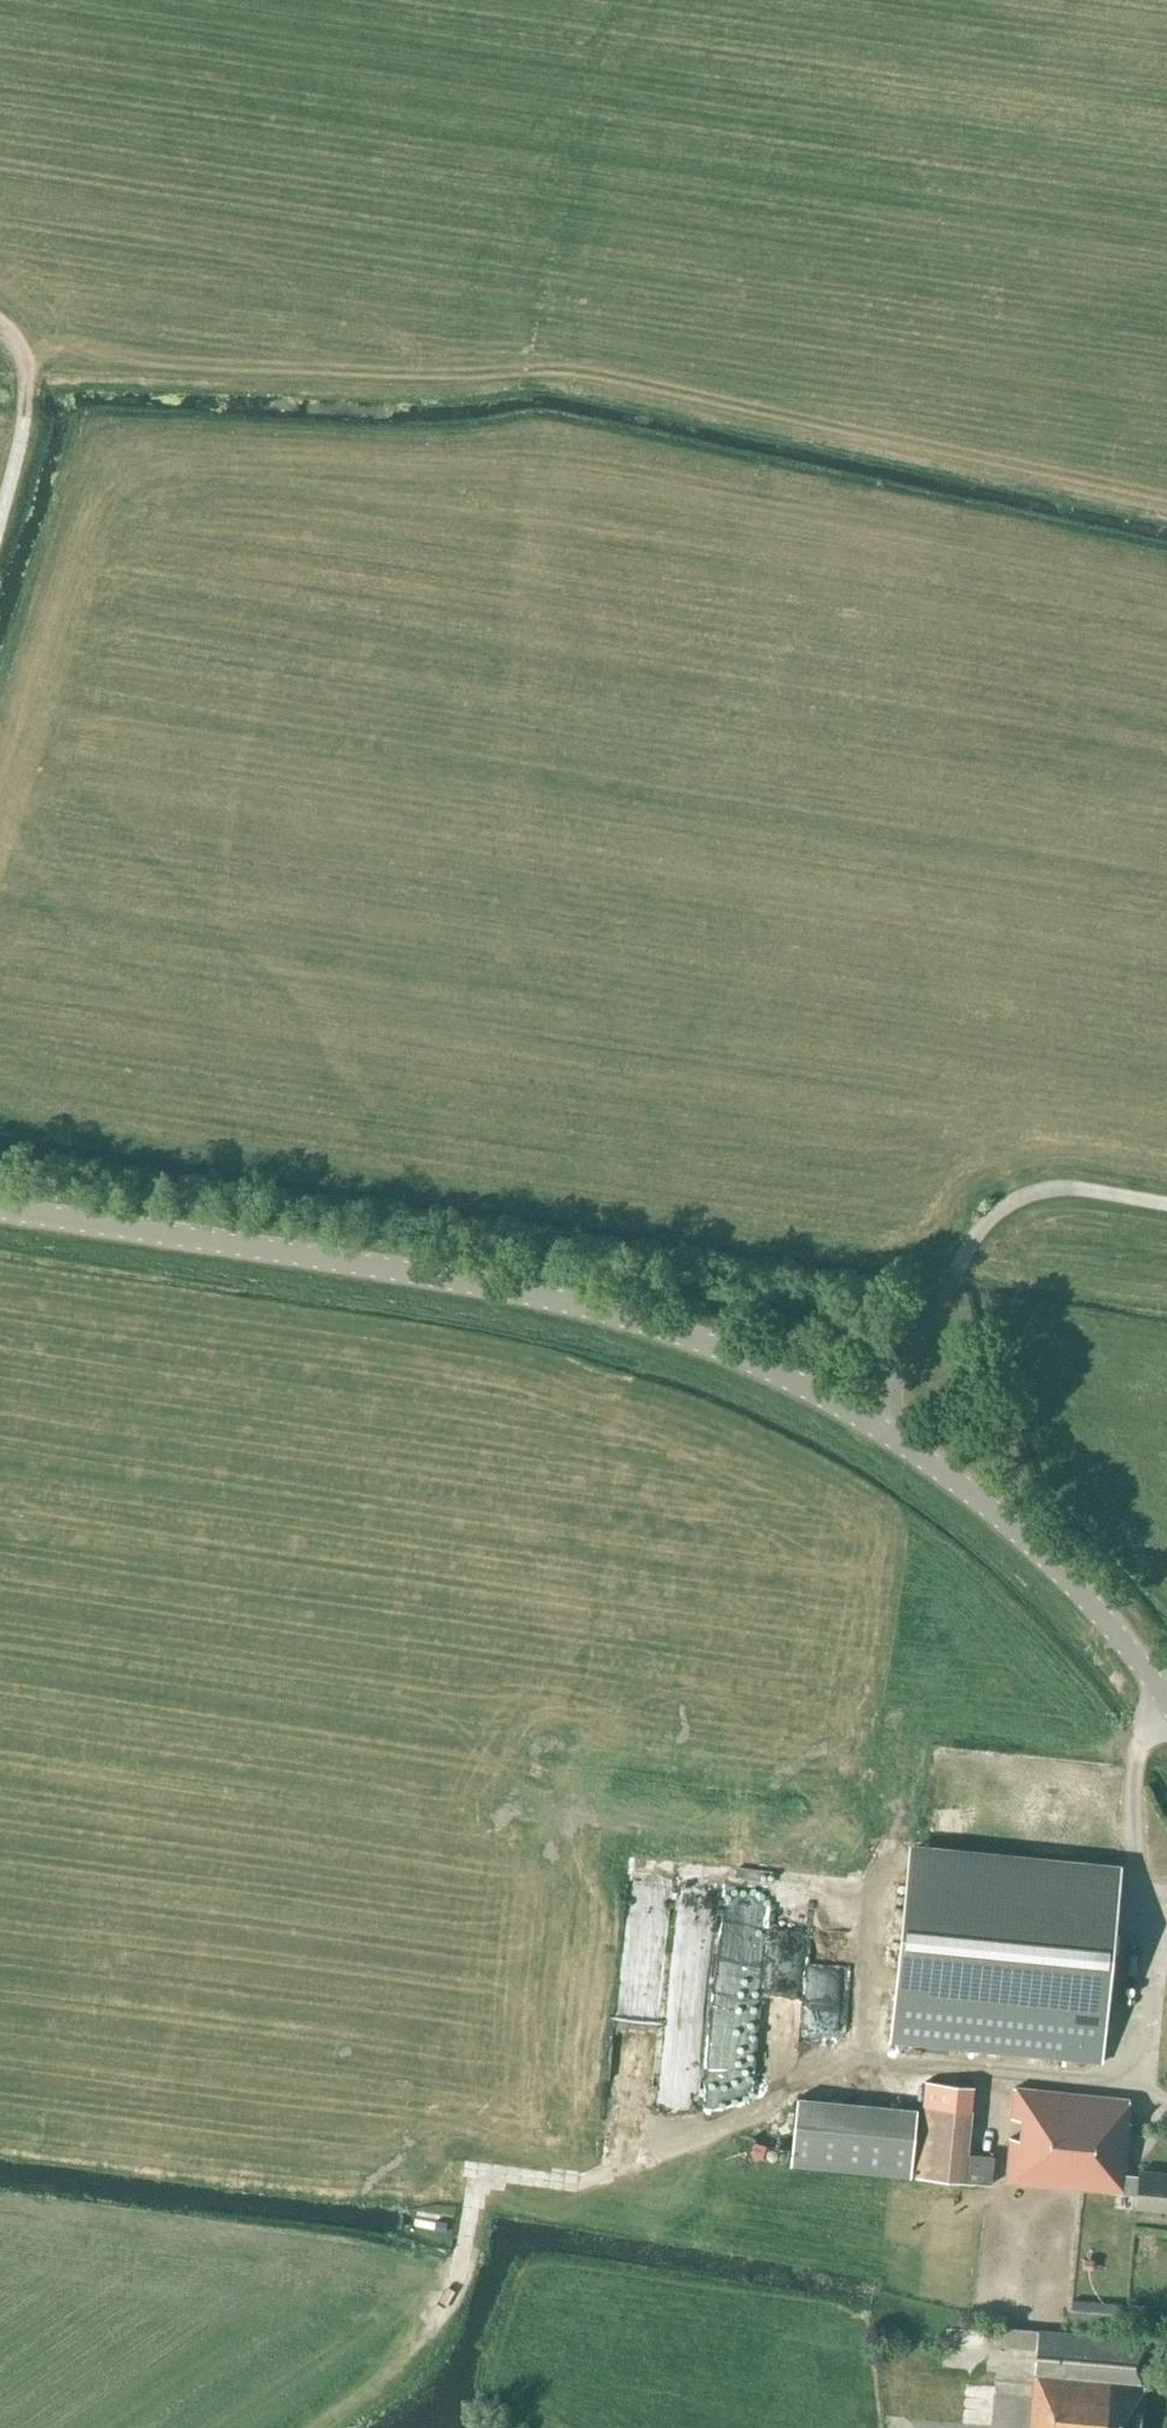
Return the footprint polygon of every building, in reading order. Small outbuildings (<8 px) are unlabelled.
[(902,1943),(892,2040),(1099,2061),(1109,1964),(1119,1865),(911,1844),(902,1943)] [(790,2071),(798,1925),(756,1923),(756,1916),(711,1914),(711,1910),(670,1908),(666,1973),(689,1974),(688,1996),(702,1997),(700,2037),(747,2039),(746,2057),(743,2057),(743,2069),(790,2071)] [(651,2083),(681,2082),(679,1980),(652,1980),(651,1932),(628,1932),(629,1943),(615,1944),(615,1958),(611,1958),(612,2002),(623,2002),(624,2016),(649,2015),(651,2083)] [(922,2104),(915,2177),(963,2181),(992,2184),(994,2156),(994,2155),(994,2153),(968,2151),(975,2080),(932,2076),(929,2104),(922,2104)] [(1123,2193),(1123,2192),(1125,2174),(1130,2122),(1127,2121),(1130,2098),(1014,2087),(1006,2182),(1123,2193)] [(797,2097),(790,2165),(909,2177),(916,2109),(797,2097)] [(1123,2192),(1137,2194),(1136,2206),(1166,2209),(1166,2172),(1140,2169),(1139,2175),(1125,2174),(1123,2192)] [(1110,2384),(1144,2387),(1148,2340),(1000,2327),(999,2346),(1035,2349),(1033,2378),(1110,2384)] [(898,2416),(982,2417),(983,2376),(898,2374),(898,2416)] [(1033,2378),(1029,2427),(1033,2427),(1106,2427),(1110,2384),(1033,2378)] [(1110,2384),(1106,2427),(1140,2427),(1144,2387),(1110,2384)]
